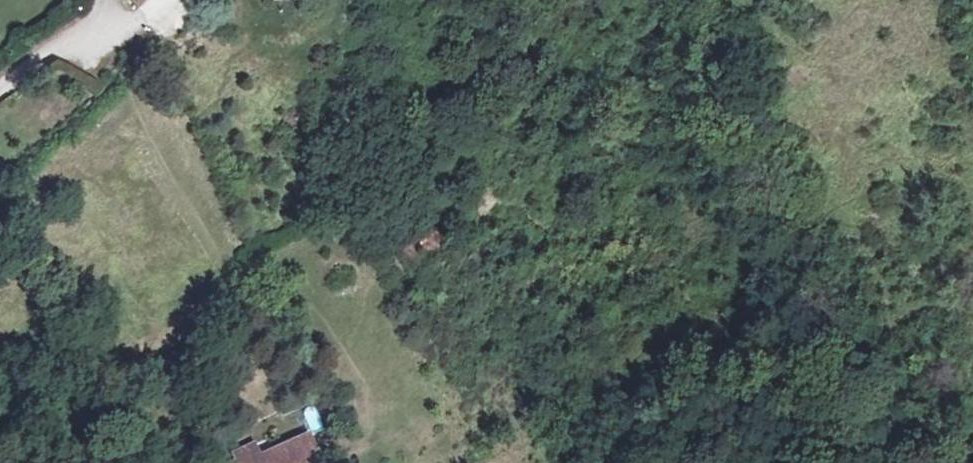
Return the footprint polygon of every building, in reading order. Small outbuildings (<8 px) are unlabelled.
[(332,460),(326,445),(320,448),(315,434),(264,456),(257,439),(238,448),(242,457),(236,460),(237,462),(326,462),(332,460)]
